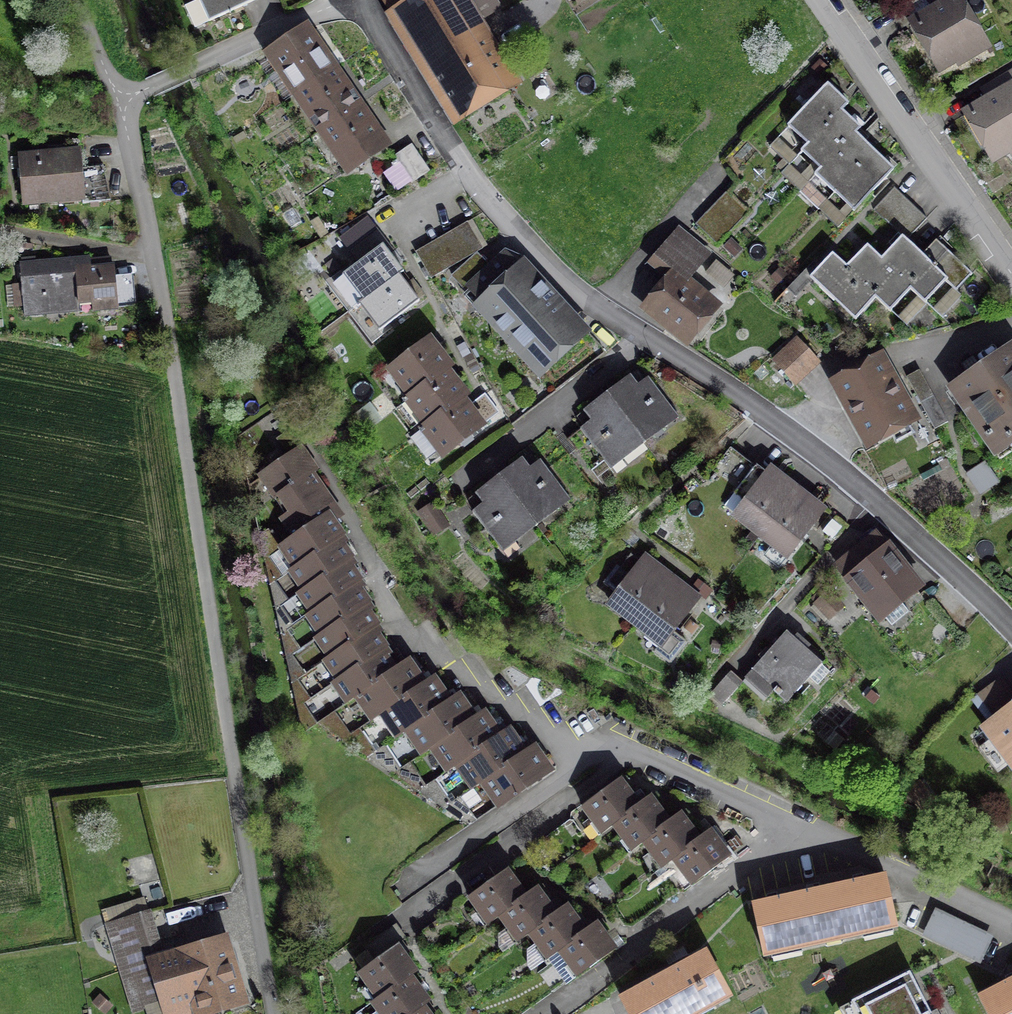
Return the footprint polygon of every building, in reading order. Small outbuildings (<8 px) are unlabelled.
[(197,27),(210,21),(200,0),(192,0),(186,3),(197,27)] [(215,22),(259,0),(204,0),(215,22)] [(391,21),(458,127),(520,87),(464,0),(424,0),(391,21)] [(908,34),(934,79),(985,50),(956,0),(940,0),(912,16),(918,27),(908,34)] [(311,31),(265,61),(347,182),(393,152),(373,122),(350,87),(327,54),(311,31)] [(962,125),(986,169),(1011,154),(1011,94),(1006,83),(967,105),(974,118),(962,125)] [(812,151),(846,116),(852,109),(830,88),(790,129),(812,151)] [(806,157),(824,174),(856,141),(864,133),(846,116),(812,151),(806,157)] [(835,198),(874,158),(856,141),(824,174),(818,181),(835,198)] [(86,148),(23,154),(27,202),(90,197),(86,148)] [(398,172),(386,180),(397,195),(425,176),(409,152),(393,163),(398,172)] [(874,158),(835,198),(854,216),(893,176),(874,158)] [(896,190),(879,209),(910,238),(928,219),(919,212),(912,205),(903,197),(896,190)] [(718,206),(741,225),(750,214),(728,195),(718,206)] [(741,225),(718,206),(709,218),(731,236),(741,225)] [(721,247),(731,236),(709,218),(699,229),(721,247)] [(368,224),(338,246),(355,271),(384,251),(386,249),(368,224)] [(425,254),(417,259),(431,283),(481,255),(467,230),(458,236),(446,242),(437,248),(425,254)] [(714,259),(679,233),(652,270),(667,282),(639,319),(689,357),(724,311),(692,288),(714,259)] [(886,265),(916,293),(927,303),(945,285),(959,298),(976,280),(940,247),(926,263),(905,243),(886,265)] [(894,315),(916,293),(886,265),(868,249),(847,271),(878,300),(894,315)] [(360,309),(399,282),(404,279),(384,251),(355,271),(340,281),(360,309)] [(94,254),(24,262),(30,313),(125,302),(120,262),(96,265),(94,254)] [(515,269),(504,257),(488,272),(465,294),(476,306),(515,269)] [(878,300),(847,271),(833,259),(812,281),(857,323),(878,300)] [(488,272),(479,261),(455,283),(465,294),(488,272)] [(470,311),(540,386),(591,340),(521,264),(515,269),(476,306),(470,311)] [(399,282),(360,309),(357,311),(378,341),(420,312),(399,282)] [(413,399),(454,368),(460,363),(437,334),(391,370),(413,399)] [(819,368),(798,344),(775,366),(796,389),(819,368)] [(949,393),(997,462),(1011,451),(1011,349),(949,393)] [(923,426),(884,356),(832,385),(870,455),(923,426)] [(408,404),(429,430),(468,400),(474,395),(454,368),(413,399),(408,404)] [(922,406),(934,399),(922,375),(909,382),(922,406)] [(606,397),(644,451),(680,426),(652,387),(639,395),(629,381),(606,397)] [(644,451),(606,397),(583,414),(591,426),(581,433),(611,475),(644,451)] [(948,426),(934,399),(922,406),(936,433),(948,426)] [(468,400),(429,430),(425,433),(446,461),(490,428),(468,400)] [(315,472),(300,450),(261,476),(275,496),(276,498),(308,477),(315,472)] [(732,453),(720,469),(728,476),(741,460),(732,453)] [(750,467),(741,460),(728,476),(738,483),(750,467)] [(990,462),(972,469),(980,490),(998,484),(990,462)] [(502,481),(541,531),(573,506),(543,467),(534,474),(525,463),(502,481)] [(731,522),(759,544),(799,494),(770,472),(731,522)] [(279,525),(291,542),(328,516),(333,513),(308,477),(276,498),(290,518),(279,525)] [(541,531),(502,481),(480,498),(488,508),(473,519),(505,559),(541,531)] [(828,517),(799,494),(759,544),(789,567),(828,517)] [(434,508),(418,518),(432,539),(447,530),(434,508)] [(291,542),(277,551),(293,575),(339,544),(344,540),(328,516),(291,542)] [(287,579),(300,597),(347,565),(351,561),(339,544),(293,575),(287,579)] [(926,591),(892,546),(843,582),(876,627),(926,591)] [(635,630),(673,582),(644,559),(606,607),(635,630)] [(293,607),(306,627),(363,588),(347,565),(300,597),(295,600),(297,604),(293,607)] [(703,606),(673,582),(635,630),(665,654),(703,606)] [(306,627),(317,642),(367,608),(373,603),(363,588),(306,627)] [(845,611),(825,595),(813,611),(833,627),(845,611)] [(312,645),(324,663),(373,629),(379,625),(367,608),(317,642),(312,645)] [(321,665),(336,687),(384,654),(388,651),(373,629),(324,663),(321,665)] [(787,638),(750,684),(786,713),(823,667),(787,638)] [(332,689),(345,707),(351,703),(397,672),(384,654),(336,687),(332,689)] [(351,703),(369,730),(381,722),(430,688),(411,662),(397,672),(351,703)] [(725,714),(750,684),(735,671),(710,702),(725,714)] [(381,722),(395,742),(401,739),(452,704),(437,683),(430,688),(381,722)] [(401,739),(417,762),(428,754),(479,719),(463,696),(452,704),(401,739)] [(979,729),(1011,774),(1011,705),(979,729)] [(428,754),(446,779),(456,772),(503,740),(485,715),(479,719),(428,754)] [(456,772),(471,795),(480,789),(528,756),(512,733),(503,740),(456,772)] [(480,789),(497,813),(553,775),(536,750),(528,756),(480,789)] [(643,811),(624,784),(584,814),(603,840),(613,833),(643,811)] [(613,833),(630,856),(641,848),(670,826),(653,803),(643,811),(613,833)] [(566,825),(584,849),(596,840),(579,816),(566,825)] [(641,848),(661,873),(672,865),(700,844),(681,818),(670,826),(641,848)] [(672,865),(692,893),(733,863),(712,836),(700,844),(672,865)] [(526,901),(506,875),(467,904),(487,930),(496,923),(526,901)] [(886,879),(755,908),(767,965),(899,935),(886,879)] [(496,923),(516,950),(528,942),(560,918),(539,891),(526,901),(496,923)] [(939,909),(926,933),(983,961),(995,937),(939,909)] [(528,942),(547,967),(558,959),(589,936),(570,910),(560,918),(528,942)] [(164,964),(149,913),(109,925),(134,1009),(167,999),(172,1013),(191,1013),(239,999),(223,946),(164,964)] [(558,959),(577,985),(620,953),(600,928),(589,936),(558,959)] [(417,976),(398,949),(359,976),(378,1003),(413,979),(417,976)] [(621,1005),(626,1013),(712,1013),(735,1001),(709,955),(621,1005)] [(528,979),(544,1002),(557,993),(541,970),(528,979)] [(838,1004),(842,1013),(882,1013),(911,1000),(898,974),(838,1004)] [(374,1013),(420,1013),(427,1009),(431,1006),(413,979),(378,1003),(370,1009),(374,1013)] [(515,988),(530,1011),(544,1002),(528,979),(515,988)] [(530,1011),(515,988),(501,997),(513,1013),(525,1013),(530,1011)] [(979,1005),(984,1013),(1011,1013),(1011,988),(979,1005)]
